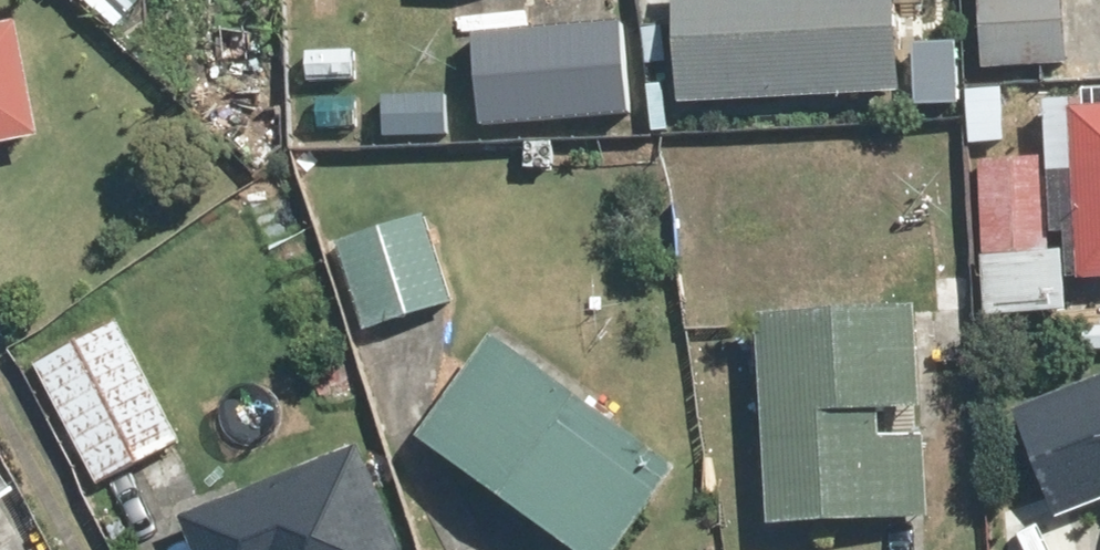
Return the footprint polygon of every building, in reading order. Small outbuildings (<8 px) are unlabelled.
[(123,26),(148,0),(96,0),(123,26)] [(670,99),(896,89),(892,0),(665,0),(670,99)] [(991,67),(1067,63),(1063,0),(987,0),(991,67)] [(50,130),(27,20),(0,25),(0,144),(50,130)] [(466,38),(471,121),(622,111),(616,28),(466,38)] [(1092,277),(1099,276),(1099,104),(1076,104),(1076,171),(1079,171),(1085,277),(1092,277)] [(981,161),(992,250),(1052,243),(1041,154),(981,161)] [(427,216),(344,244),(370,322),(454,294),(427,216)] [(767,314),(777,523),(930,516),(920,307),(767,314)] [(177,439),(121,321),(51,354),(107,472),(177,439)] [(503,338),(431,435),(587,549),(621,549),(681,470),(503,338)] [(1023,414),(1067,516),(1099,502),(1099,381),(1023,414)] [(401,536),(362,442),(190,514),(205,549),(406,549),(401,536)] [(44,549),(9,495),(0,501),(0,549),(42,549),(44,549)]
